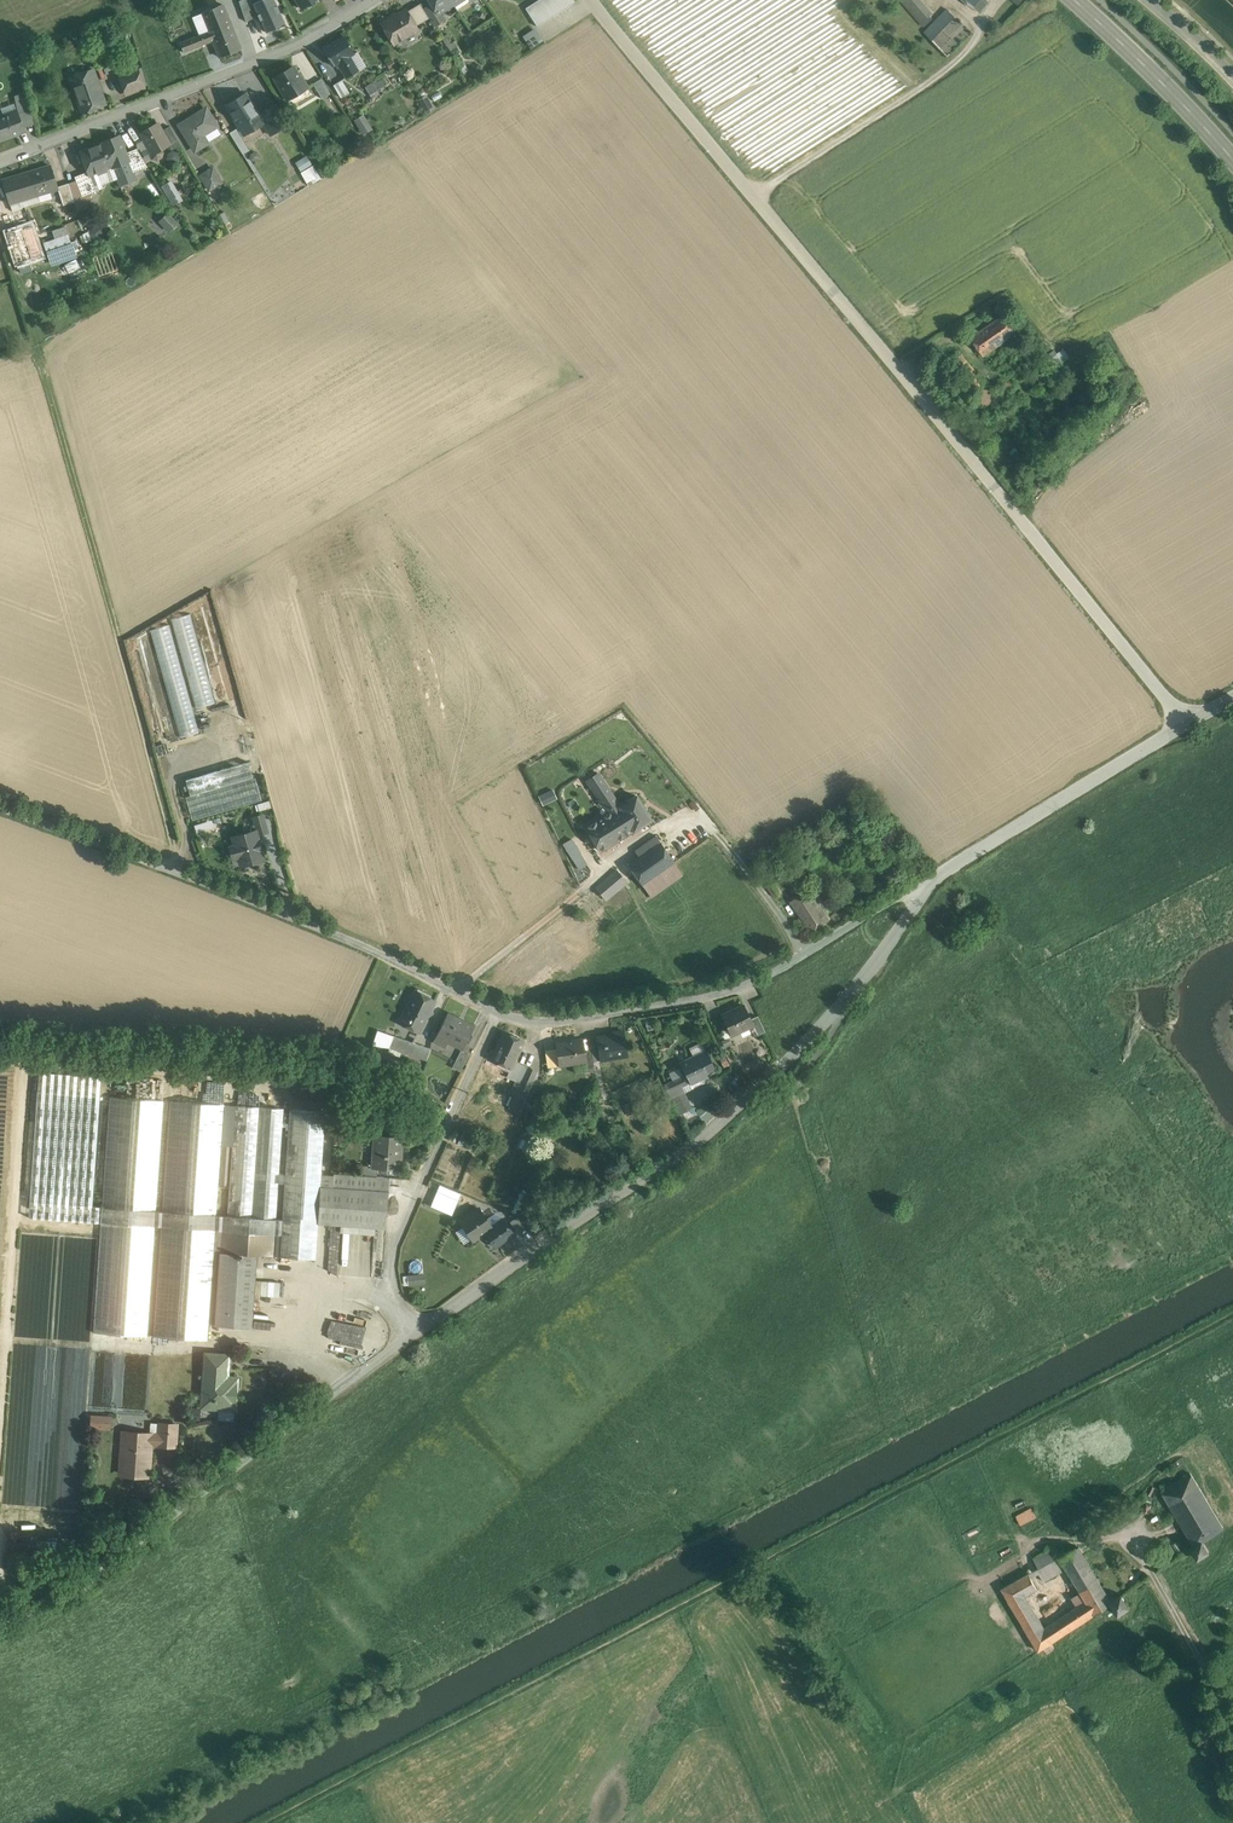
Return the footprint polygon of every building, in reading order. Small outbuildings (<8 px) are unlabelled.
[(253,3),(266,32),(276,28),(276,27),(284,23),(274,0),(260,0),(253,3)] [(302,8),(315,0),(296,0),(302,8)] [(431,3),(438,13),(441,12),(453,4),(451,0),(429,0),(431,3)] [(526,8),(537,26),(574,3),(573,0),(538,0),(526,8)] [(902,0),(922,23),(933,14),(921,0),(902,0)] [(973,7),(980,13),(990,1),(989,0),(979,0),(973,7)] [(187,1),(172,6),(174,13),(189,8),(187,1)] [(420,3),(407,11),(416,26),(429,18),(423,8),(420,3)] [(438,13),(431,3),(423,8),(429,18),(435,27),(446,20),(441,12),(438,13)] [(240,48),(223,5),(202,13),(209,31),(213,40),(219,56),(240,48)] [(972,33),(948,9),(925,33),(948,56),(972,33)] [(406,10),(382,24),(394,43),(418,29),(416,26),(407,11),(406,10)] [(530,47),(543,40),(536,27),(523,34),(530,47)] [(209,31),(180,43),(184,52),(213,40),(209,31)] [(344,36),(323,48),(333,66),(338,63),(346,78),(359,71),(350,56),(354,54),(344,36)] [(293,66),(274,77),(288,99),(308,87),(301,76),(300,77),(293,66)] [(137,68),(119,75),(126,94),(145,87),(137,68)] [(93,69),(70,77),(82,113),(106,105),(93,69)] [(331,94),(322,78),(313,83),(322,99),(331,94)] [(376,80),(365,87),(373,99),(380,94),(377,90),(387,84),(383,78),(377,82),(376,80)] [(342,80),(334,85),(341,97),(349,92),(342,80)] [(27,92),(15,96),(19,114),(24,128),(34,124),(31,111),(24,112),(21,98),(28,96),(27,92)] [(259,115),(245,93),(226,104),(240,127),(245,134),(263,123),(264,123),(259,115)] [(427,93),(418,97),(427,112),(435,107),(427,93)] [(28,96),(21,98),(24,112),(31,111),(28,96)] [(276,104),(259,115),(264,123),(263,123),(271,135),(288,124),(276,104)] [(217,126),(206,108),(179,125),(195,150),(208,143),(203,135),(217,126)] [(0,118),(0,138),(1,140),(25,131),(24,128),(19,114),(17,111),(0,118)] [(361,131),(371,126),(365,113),(355,118),(361,131)] [(158,123),(141,132),(149,147),(150,146),(152,150),(151,154),(153,158),(157,159),(161,156),(162,152),(160,149),(169,144),(162,130),(158,123)] [(170,126),(162,130),(169,144),(177,139),(170,126)] [(250,149),(237,128),(230,133),(243,154),(250,149)] [(119,135),(103,142),(112,165),(113,167),(128,161),(129,161),(126,152),(119,135)] [(177,139),(169,144),(172,150),(181,145),(177,139)] [(104,143),(81,152),(88,171),(89,175),(90,174),(97,172),(98,173),(107,170),(106,168),(112,165),(104,143)] [(148,167),(137,148),(126,152),(129,161),(128,161),(133,173),(148,167)] [(296,160),(307,185),(321,179),(309,154),(296,160)] [(51,165),(18,175),(26,199),(58,189),(58,186),(51,165)] [(213,168),(201,175),(209,190),(222,182),(213,168)] [(88,171),(75,176),(76,180),(82,197),(90,194),(97,191),(90,174),(89,175),(88,171)] [(18,175),(2,180),(10,203),(26,199),(18,175)] [(175,179),(164,183),(172,204),(183,200),(175,179)] [(82,197),(76,180),(68,183),(74,201),(78,212),(94,205),(90,194),(82,197)] [(68,183),(58,186),(58,189),(64,205),(74,201),(68,183)] [(161,235),(178,220),(168,209),(151,225),(161,235)] [(31,224),(7,232),(18,264),(42,256),(31,224)] [(100,229),(97,227),(93,229),(91,233),(92,237),(91,239),(95,241),(96,238),(100,237),(102,233),(100,229)] [(65,228),(53,232),(56,239),(45,243),(49,254),(71,246),(65,228)] [(1004,315),(972,337),(984,355),(1016,333),(1004,315)] [(1053,355),(1057,364),(1069,358),(1065,349),(1053,355)] [(957,368),(967,360),(962,355),(952,363),(957,368)] [(980,377),(967,360),(957,368),(970,385),(980,377)] [(980,377),(970,385),(979,395),(989,387),(980,377)] [(1012,384),(1005,382),(1002,393),(1010,394),(1012,384)] [(237,697),(211,603),(192,608),(218,702),(237,697)] [(215,703),(190,614),(171,619),(196,708),(215,703)] [(199,732),(169,625),(150,630),(180,738),(199,732)] [(176,739),(147,636),(128,642),(157,744),(176,739)] [(249,762),(186,780),(190,796),(186,797),(192,820),(262,800),(256,777),(253,778),(249,762)] [(619,806),(598,774),(587,781),(592,788),(593,787),(609,812),(619,806)] [(619,806),(609,812),(624,836),(651,819),(636,796),(619,806)] [(268,801),(259,804),(261,810),(270,808),(268,801)] [(609,812),(586,827),(600,850),(624,836),(609,812)] [(263,815),(255,818),(259,834),(267,832),(263,815)] [(212,819),(194,824),(197,833),(214,827),(212,819)] [(569,831),(559,836),(578,869),(587,863),(569,831)] [(255,833),(235,838),(237,846),(232,848),(234,857),(240,856),(242,864),(262,858),(255,833)] [(652,847),(628,864),(642,884),(660,872),(674,862),(660,842),(656,836),(648,842),(652,847)] [(684,876),(674,862),(660,872),(665,880),(648,892),(652,898),(684,876)] [(617,869),(595,888),(602,896),(624,878),(617,869)] [(660,872),(642,884),(648,892),(665,880),(660,872)] [(783,892),(770,875),(763,880),(776,897),(783,892)] [(830,920),(811,889),(791,901),(811,932),(830,920)] [(598,897),(589,905),(595,912),(605,905),(598,897)] [(416,990),(400,1023),(419,1033),(435,1000),(416,990)] [(743,1005),(722,1015),(732,1035),(752,1026),(753,1025),(750,1019),(743,1005)] [(474,1026),(448,1013),(434,1040),(445,1046),(448,1040),(463,1048),(474,1026)] [(758,1016),(750,1019),(753,1025),(752,1026),(757,1035),(765,1032),(758,1016)] [(612,1034),(597,1037),(598,1046),(601,1060),(627,1056),(623,1031),(612,1033),(612,1034)] [(525,1041),(505,1032),(492,1060),(512,1069),(525,1041)] [(583,1040),(557,1044),(560,1065),(585,1061),(586,1061),(584,1048),(583,1040)] [(421,1049),(401,1043),(398,1052),(406,1053),(426,1060),(431,1048),(422,1046),(421,1049)] [(598,1046),(591,1047),(593,1061),(601,1060),(598,1046)] [(591,1047),(584,1048),(586,1061),(585,1061),(587,1070),(595,1069),(593,1061),(591,1047)] [(706,1050),(680,1062),(686,1074),(690,1082),(715,1070),(706,1050)] [(461,1051),(453,1067),(461,1071),(469,1055),(461,1051)] [(528,1067),(521,1082),(517,1080),(512,1092),(516,1094),(510,1108),(519,1112),(537,1071),(528,1067)] [(686,1074),(664,1084),(678,1113),(690,1107),(683,1091),(679,1093),(677,1089),(690,1082),(686,1074)] [(224,1105),(170,1101),(162,1211),(156,1211),(164,1101),(110,1097),(102,1207),(92,1206),(100,1096),(38,1092),(29,1218),(101,1223),(101,1222),(155,1226),(161,1226),(154,1337),(207,1340),(215,1230),(222,1230),(215,1325),(252,1328),(257,1255),(274,1256),(275,1234),(276,1219),(284,1109),(235,1105),(227,1216),(226,1216),(218,1215),(216,1215),(224,1105)] [(631,1101),(623,1105),(628,1115),(635,1111),(631,1101)] [(325,1111),(290,1109),(282,1219),(276,1219),(275,1234),(281,1235),(280,1257),(315,1259),(318,1223),(321,1173),(325,1111)] [(695,1114),(684,1120),(689,1128),(700,1122),(695,1114)] [(403,1138),(375,1136),(373,1166),(373,1167),(378,1167),(401,1169),(403,1138)] [(223,1146),(218,1215),(226,1216),(231,1146),(223,1146)] [(373,1166),(363,1165),(363,1174),(377,1176),(378,1167),(373,1167),(373,1166)] [(390,1178),(321,1173),(318,1223),(341,1225),(340,1232),(375,1234),(375,1227),(386,1228),(390,1178)] [(460,1194),(440,1186),(432,1206),(451,1214),(460,1194)] [(479,1208),(460,1221),(473,1240),(485,1231),(491,1227),(479,1208)] [(517,1217),(510,1221),(518,1233),(525,1229),(517,1217)] [(491,1227),(485,1231),(495,1246),(514,1234),(503,1219),(491,1227)] [(155,1226),(101,1222),(101,1223),(93,1332),(147,1336),(155,1226)] [(404,1283),(425,1282),(425,1272),(404,1273),(404,1283)] [(228,1355),(206,1354),(202,1406),(235,1409),(237,1378),(227,1377),(228,1355)] [(103,1417),(92,1417),(92,1426),(102,1427),(103,1417)] [(177,1424),(160,1423),(159,1434),(159,1445),(175,1446),(177,1424)] [(159,1434),(127,1432),(126,1439),(123,1439),(121,1459),(125,1459),(124,1474),(149,1476),(151,1444),(159,1445),(159,1434)] [(1191,1474),(1183,1478),(1176,1482),(1182,1492),(1196,1482),(1191,1474)] [(1176,1482),(1162,1491),(1195,1546),(1191,1548),(1198,1559),(1209,1552),(1203,1542),(1224,1528),(1196,1482),(1182,1492),(1176,1482)] [(1032,1508),(1017,1516),(1021,1525),(1036,1517),(1032,1508)] [(1039,1568),(1037,1569),(1044,1581),(1067,1568),(1075,1581),(1093,1569),(1079,1546),(1059,1557),(1039,1568)] [(1054,1547),(1034,1558),(1039,1568),(1059,1557),(1054,1547)] [(1177,1552),(1162,1562),(1165,1566),(1180,1556),(1177,1552)] [(1122,1595),(1115,1599),(1113,1597),(1110,1599),(1094,1571),(1093,1569),(1075,1581),(1081,1592),(1094,1614),(1111,1603),(1118,1615),(1129,1607),(1122,1595)] [(1078,1606),(1045,1628),(1026,1595),(1038,1589),(1029,1574),(1002,1588),(1039,1651),(1094,1614),(1081,1592),(1072,1598),(1078,1606)]
